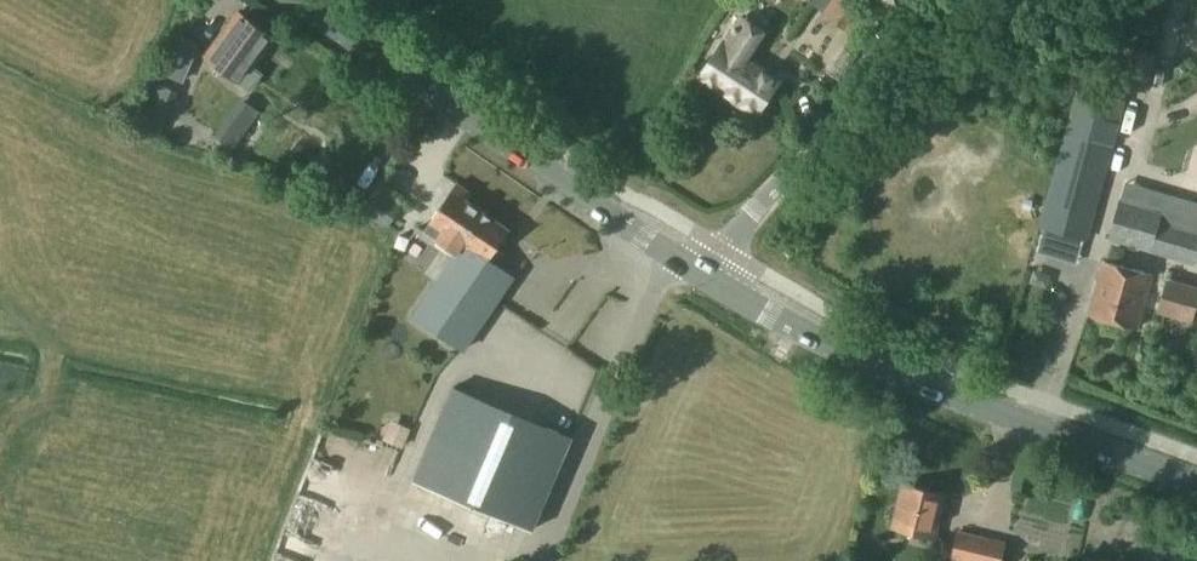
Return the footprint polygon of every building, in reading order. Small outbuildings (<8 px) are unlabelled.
[(821,11),(844,28),(865,0),(811,0),(810,2),(822,10),(821,11)] [(240,11),(206,57),(240,82),(274,36),(240,11)] [(735,25),(758,40),(765,29),(742,15),(735,25)] [(747,57),(758,40),(735,25),(702,75),(757,111),(779,78),(747,57)] [(202,43),(179,33),(162,71),(184,81),(202,43)] [(1157,53),(1128,45),(1117,82),(1146,90),(1157,53)] [(154,84),(136,127),(154,134),(172,92),(154,84)] [(1079,88),(1041,226),(1059,231),(1087,239),(1088,236),(1126,100),(1079,88)] [(235,146),(261,111),(247,101),(221,136),(235,146)] [(1186,217),(1162,211),(1167,192),(1122,180),(1108,237),(1196,263),(1196,220),(1186,217)] [(437,279),(413,314),(464,349),(513,274),(495,262),(505,251),(498,246),(510,229),(466,199),(471,191),(457,182),(432,218),(424,229),(456,251),(437,279)] [(361,211),(385,228),(399,207),(374,190),(361,211)] [(412,237),(402,233),(397,245),(407,249),(412,237)] [(1079,288),(1088,241),(1060,236),(1051,283),(1079,288)] [(1090,314),(1136,327),(1152,273),(1106,260),(1090,314)] [(1194,315),(1196,305),(1196,285),(1169,277),(1161,306),(1194,315)] [(533,528),(572,435),(454,386),(415,478),(533,528)] [(374,438),(396,445),(403,424),(382,416),(374,438)] [(945,493),(904,483),(893,527),(934,537),(945,493)] [(1010,487),(1009,527),(1023,528),(1023,538),(1077,539),(1077,515),(1064,514),(1065,488),(1010,487)] [(958,529),(952,557),(967,560),(1001,560),(1005,540),(958,529)]
